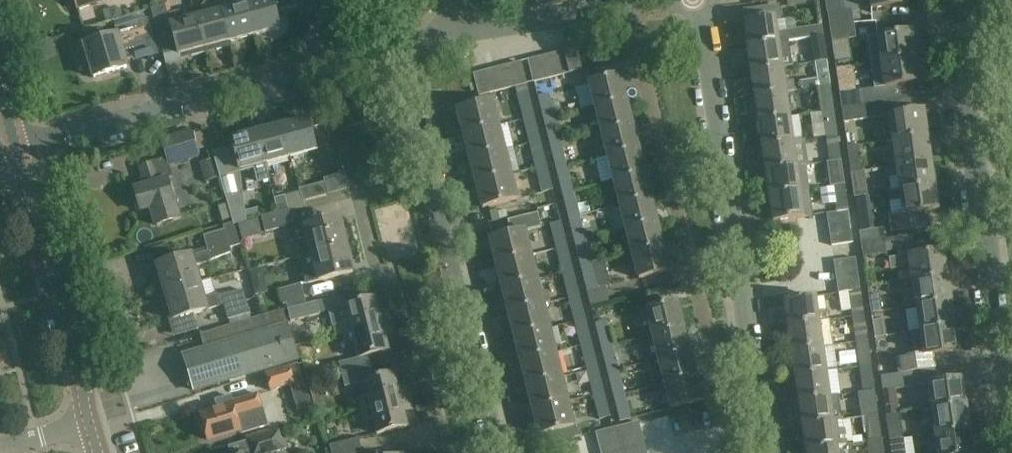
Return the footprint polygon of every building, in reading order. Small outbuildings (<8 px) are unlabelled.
[(77,9),(106,0),(74,0),(77,9)] [(195,17),(204,48),(216,45),(217,49),(229,46),(228,42),(229,42),(220,10),(218,0),(211,0),(205,2),(202,6),(204,14),(195,17)] [(254,35),(279,28),(272,0),(258,0),(246,3),(254,35)] [(229,42),(254,35),(246,3),(220,10),(229,42)] [(179,55),(191,52),(192,56),(204,53),(203,49),(204,48),(195,17),(183,20),(180,11),(167,15),(164,5),(151,9),(163,54),(177,50),(179,55)] [(793,39),(812,36),(810,27),(776,31),(775,21),(782,20),(780,5),(761,7),(762,18),(744,20),(748,46),(790,40),(793,39)] [(829,27),(853,23),(851,8),(827,12),(829,27)] [(114,28),(116,35),(84,44),(94,78),(127,68),(121,48),(153,38),(147,18),(114,28)] [(853,23),(829,27),(831,41),(832,41),(836,68),(843,67),(839,40),(855,38),(853,23)] [(881,62),(916,57),(912,31),(877,36),(881,62)] [(812,36),(815,61),(827,59),(824,35),(812,36)] [(790,40),(748,46),(751,70),(781,66),(793,64),(792,55),(790,40)] [(570,75),(582,72),(583,71),(577,48),(564,52),(569,74),(570,75)] [(564,52),(552,55),(557,77),(569,74),(564,52)] [(555,77),(557,77),(552,55),(540,58),(545,80),(555,77)] [(916,57),(881,62),(884,87),(919,83),(916,57)] [(534,83),(545,80),(540,58),(528,61),(534,83)] [(819,86),(831,85),(827,59),(815,61),(819,86)] [(870,60),(853,62),(854,76),(872,74),(870,60)] [(514,87),(527,84),(521,63),(509,66),(514,87)] [(514,87),(509,66),(497,69),(502,90),(514,88),(514,87)] [(751,70),(755,96),(785,91),(797,90),(795,80),(783,82),(781,66),(751,70)] [(485,72),(490,93),(502,90),(497,69),(485,72)] [(490,93),(485,72),(473,75),(478,96),(490,93)] [(595,109),(625,101),(619,76),(589,84),(588,82),(578,85),(580,95),(591,92),(595,109)] [(527,84),(514,87),(514,88),(522,119),(535,116),(527,84)] [(819,86),(822,111),(834,109),(831,85),(819,86)] [(841,107),(865,103),(863,90),(839,93),(841,107)] [(785,91),(755,96),(758,120),(788,116),(785,91)] [(464,134),(498,125),(492,101),(458,109),(464,134)] [(543,122),(555,119),(550,101),(539,104),(543,122)] [(595,109),(601,133),(632,126),(625,101),(595,109)] [(867,119),(865,103),(841,107),(843,122),(867,119)] [(834,109),(822,111),(826,136),(838,135),(834,109)] [(889,114),(892,140),(926,135),(923,109),(889,114)] [(535,116),(522,119),(528,144),(541,141),(535,116)] [(788,116),(758,120),(762,145),(792,141),(788,116)] [(307,119),(281,126),(290,157),(315,150),(307,119)] [(498,125),(464,134),(470,158),(504,150),(498,125)] [(281,126),(256,133),(264,163),(290,157),(281,126)] [(601,133),(607,157),(638,150),(632,126),(601,133)] [(545,130),(549,146),(561,143),(557,127),(545,130)] [(264,163),(256,133),(231,139),(239,170),(253,166),(259,181),(269,179),(264,163)] [(164,157),(166,165),(169,164),(195,157),(189,134),(159,142),(164,157)] [(821,162),(829,161),(841,159),(838,135),(826,136),(826,137),(817,138),(821,162)] [(930,160),(926,135),(892,140),(896,165),(930,160)] [(541,141),(528,144),(535,168),(547,165),(541,141)] [(792,141),(762,145),(765,170),(795,166),(792,141)] [(851,171),(861,170),(858,145),(847,146),(851,171)] [(504,150),(470,158),(476,182),(510,174),(504,150)] [(607,157),(614,182),(644,174),(638,150),(607,157)] [(551,154),(556,171),(567,168),(563,151),(551,154)] [(139,210),(148,208),(154,227),(182,218),(176,200),(173,201),(167,179),(166,180),(160,159),(138,165),(144,186),(133,189),(139,210)] [(841,159),(829,161),(832,185),(844,183),(841,159)] [(930,160),(896,165),(884,166),(885,176),(897,175),(899,190),(934,185),(930,160)] [(547,165),(535,168),(541,192),(553,189),(547,165)] [(769,194),(808,188),(807,178),(797,179),(795,166),(765,170),(769,194)] [(851,171),(854,197),(864,195),(861,170),(851,171)] [(510,174),(476,182),(482,207),(516,199),(510,174)] [(614,182),(620,206),(650,198),(644,174),(614,182)] [(557,178),(562,195),(573,192),(569,175),(557,178)] [(274,198),(277,212),(289,210),(291,210),(307,205),(306,201),(328,194),(324,182),(299,189),(300,191),(274,198)] [(832,185),(836,211),(848,209),(844,183),(832,185)] [(821,200),(831,200),(831,184),(821,184),(821,200)] [(901,200),(903,214),(891,215),(893,230),(928,225),(926,211),(937,210),(934,185),(899,190),(888,192),(889,202),(901,200)] [(808,188),(769,194),(773,221),(813,215),(808,188)] [(242,211),(237,194),(225,198),(232,223),(232,224),(233,223),(245,220),(242,211)] [(656,223),(650,198),(620,206),(626,230),(656,223)] [(564,203),(568,219),(579,216),(575,200),(564,203)] [(258,206),(245,210),(242,211),(245,220),(246,220),(260,216),(258,206)] [(827,214),(829,225),(850,222),(848,209),(836,211),(836,213),(827,214)] [(289,210),(277,212),(261,216),(265,232),(287,227),(286,223),(294,221),(291,210),(289,210)] [(490,238),(496,263),(530,254),(524,231),(540,227),(537,213),(507,220),(511,233),(490,238)] [(309,253),(343,245),(340,230),(342,230),(339,217),(300,227),(288,231),(291,240),(301,237),(302,238),(305,237),(309,253)] [(555,248),(567,245),(561,221),(549,224),(555,248)] [(852,232),(850,222),(829,225),(831,235),(852,232)] [(241,247),(233,223),(232,224),(232,223),(223,226),(224,230),(203,236),(208,251),(195,255),(194,254),(156,266),(159,277),(161,277),(165,293),(200,282),(195,265),(233,254),(232,250),(241,247)] [(626,230),(632,255),(662,247),(656,223),(626,230)] [(581,224),(570,227),(574,244),(585,241),(581,224)] [(882,224),(868,226),(858,227),(860,242),(884,239),(882,224)] [(853,243),(852,232),(831,235),(833,246),(853,243)] [(886,253),(884,239),(860,242),(862,256),(886,253)] [(348,261),(343,245),(309,253),(298,256),(305,281),(306,284),(314,282),(352,272),(349,260),(348,261)] [(567,245),(555,248),(561,273),(573,270),(567,245)] [(662,247),(632,255),(638,280),(668,272),(662,247)] [(576,251),(580,268),(591,265),(587,248),(576,251)] [(891,270),(910,266),(912,280),(947,275),(943,250),(889,258),(891,270)] [(530,254),(496,263),(502,287),(536,278),(530,254)] [(835,261),(836,272),(857,269),(856,258),(835,261)] [(859,279),(857,269),(836,272),(838,282),(859,279)] [(573,270),(561,273),(567,297),(579,294),(573,270)] [(608,299),(604,285),(597,287),(593,273),(582,276),(589,304),(608,299)] [(947,275),(912,280),(916,305),(951,300),(947,275)] [(502,287),(508,311),(542,302),(536,278),(502,287)] [(861,290),(859,279),(838,282),(839,293),(849,292),(861,290)] [(200,282),(165,293),(170,307),(168,308),(172,320),(220,305),(217,294),(205,298),(200,282)] [(286,304),(287,309),(306,304),(300,284),(279,289),(283,304),(286,304)] [(243,290),(220,295),(228,319),(229,319),(250,313),(243,290)] [(849,292),(852,317),(864,315),(861,290),(849,292)] [(567,297),(573,321),(585,318),(579,294),(567,297)] [(870,313),(882,311),(879,294),(868,296),(870,313)] [(817,311),(815,297),(785,301),(788,326),(819,322),(828,320),(826,310),(817,311)] [(340,325),(343,335),(390,322),(387,311),(378,313),(375,298),(329,310),(334,327),(340,325)] [(951,300),(916,305),(920,330),(954,325),(951,300)] [(508,311),(514,335),(548,327),(542,302),(508,311)] [(321,316),(318,304),(289,311),(292,323),(321,316)] [(652,336),(683,329),(677,304),(646,312),(652,336)] [(644,309),(635,311),(641,335),(649,333),(644,309)] [(205,350),(286,326),(282,312),(252,320),(231,327),(201,336),(205,350)] [(856,341),(868,339),(864,315),(852,317),(856,341)] [(585,318),(573,321),(580,346),(591,343),(585,318)] [(874,338),(885,336),(883,319),(872,321),(874,338)] [(594,323),(601,349),(612,346),(606,320),(594,323)] [(338,362),(341,375),(371,368),(368,357),(388,352),(384,336),(393,334),(390,322),(343,335),(346,345),(354,343),(358,357),(338,362)] [(819,322),(788,326),(791,350),(822,346),(832,344),(831,335),(821,337),(819,322)] [(954,325),(920,330),(912,331),(915,356),(958,350),(954,325)] [(286,326),(205,350),(182,357),(192,391),(297,360),(286,326)] [(514,335),(520,359),(554,351),(548,327),(514,335)] [(683,329),(652,336),(658,360),(689,353),(683,329)] [(856,341),(859,366),(872,364),(868,339),(856,341)] [(591,343),(580,346),(586,370),(597,367),(591,343)] [(791,350),(795,375),(833,370),(837,369),(833,344),(832,344),(822,346),(791,350)] [(601,349),(607,373),(618,370),(612,346),(601,349)] [(520,359),(526,383),(560,375),(554,351),(520,359)] [(689,353),(658,360),(664,384),(695,376),(689,353)] [(297,364),(266,373),(271,390),(289,384),(291,390),(303,386),(297,364)] [(875,390),(872,364),(859,366),(863,391),(875,390)] [(597,367),(586,370),(592,395),(604,392),(597,367)] [(358,399),(361,410),(409,398),(407,387),(398,389),(394,375),(374,380),(371,368),(341,375),(344,387),(363,382),(367,397),(358,399)] [(607,373),(613,397),(624,394),(618,370),(607,373)] [(838,395),(833,370),(795,375),(798,401),(829,396),(838,395)] [(904,372),(880,376),(882,391),(906,388),(904,372)] [(526,383),(533,407),(566,399),(560,375),(526,383)] [(695,376),(664,384),(670,408),(701,401),(695,376)] [(931,409),(966,404),(962,379),(928,384),(931,409)] [(632,403),(654,395),(650,385),(628,393),(632,403)] [(863,391),(867,417),(878,415),(879,415),(875,390),(863,391)] [(604,392),(592,395),(598,420),(610,417),(604,392)] [(231,395),(215,400),(218,409),(200,415),(208,440),(238,431),(239,434),(267,426),(257,393),(232,400),(231,395)] [(630,419),(624,394),(613,397),(619,422),(630,419)] [(798,401),(802,426),(844,420),(844,419),(842,419),(840,406),(831,407),(829,396),(798,401)] [(412,410),(409,398),(361,410),(363,421),(372,419),(376,435),(407,427),(403,413),(412,410)] [(533,407),(543,448),(573,441),(572,438),(582,435),(579,423),(572,425),(566,399),(533,407)] [(935,434),(970,429),(966,404),(931,409),(935,434)] [(878,415),(867,417),(865,417),(869,443),(882,441),(878,415)] [(836,446),(846,445),(843,423),(844,422),(844,420),(802,426),(805,450),(836,446)] [(620,439),(642,434),(639,422),(617,427),(620,439)] [(903,440),(901,424),(887,425),(889,442),(903,440)] [(620,439),(617,427),(596,433),(599,445),(620,439)] [(970,429),(935,434),(938,452),(973,452),(970,429)] [(283,449),(278,432),(248,441),(251,452),(249,452),(271,452),(283,449)] [(620,439),(623,451),(644,445),(642,434),(620,439)] [(361,450),(358,438),(329,446),(331,452),(351,452),(361,450)] [(599,445),(601,452),(613,452),(623,451),(620,439),(599,445)]
